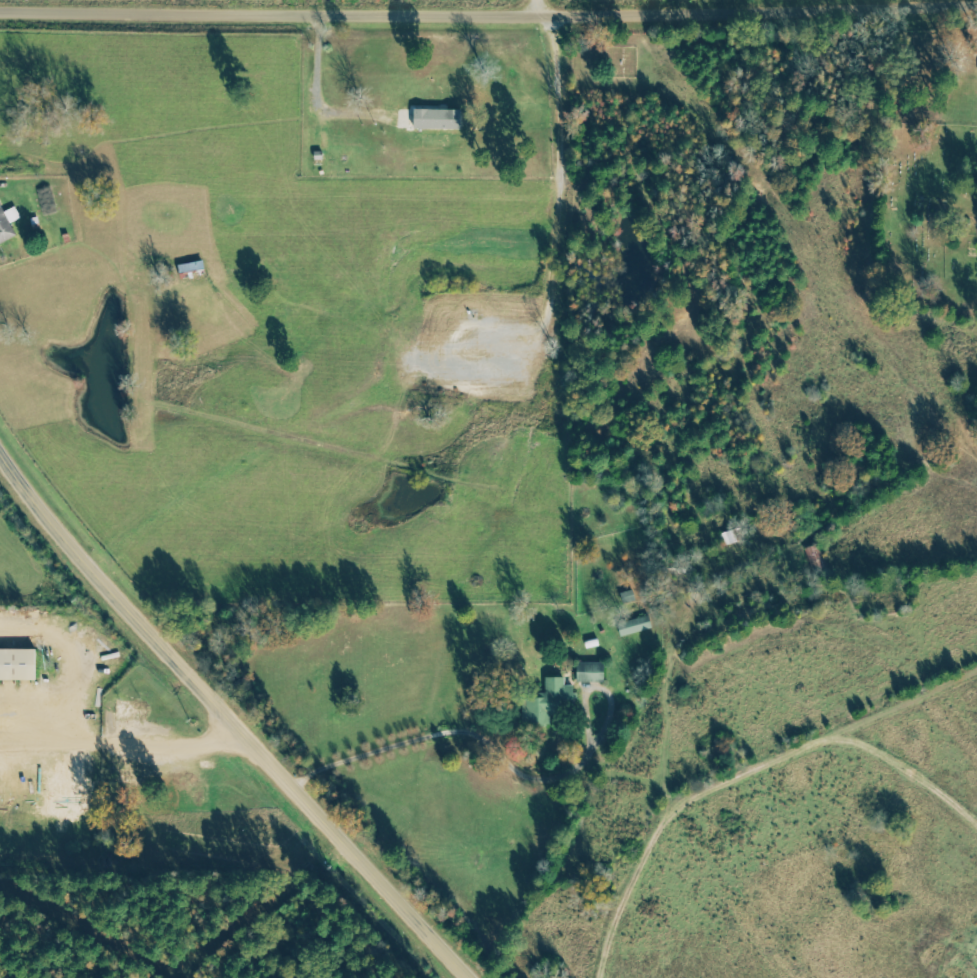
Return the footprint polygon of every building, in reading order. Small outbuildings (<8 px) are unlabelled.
[(412,108),(412,128),(459,129),(459,109),(412,108)] [(10,223),(20,218),(14,206),(3,212),(0,205),(0,243),(16,235),(10,223)] [(620,637),(650,629),(647,616),(617,624),(620,637)] [(33,681),(33,650),(0,649),(0,681),(33,681)] [(576,682),(603,682),(603,662),(575,662),(576,682)] [(559,701),(574,700),(574,685),(563,686),(563,677),(544,678),(544,696),(524,696),(524,724),(559,724),(559,701)] [(113,719),(146,720),(146,701),(114,700),(113,719)]
